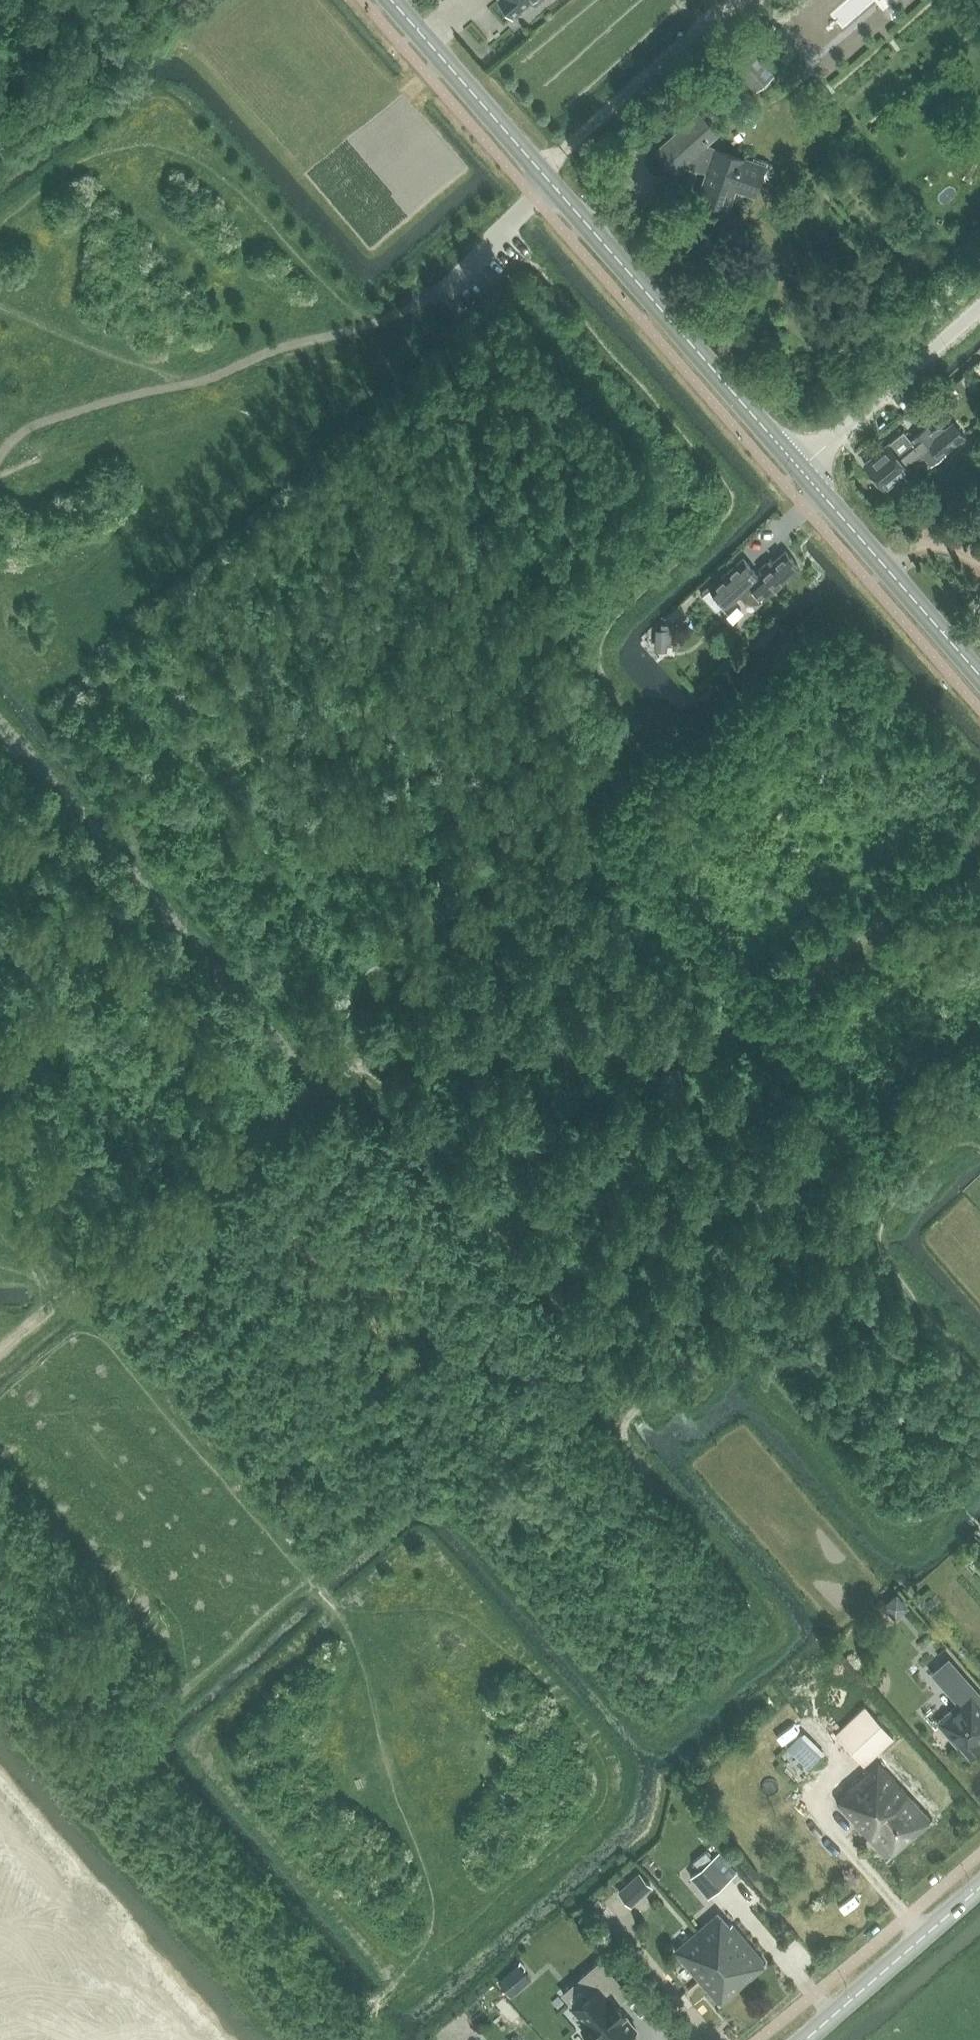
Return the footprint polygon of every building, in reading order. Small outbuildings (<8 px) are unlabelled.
[(497,0),(512,17),(528,3),(532,4),(537,0),(497,0)] [(728,58),(755,90),(774,74),(748,42),(728,58)] [(777,44),(772,48),(776,53),(781,50),(777,44)] [(700,113),(657,151),(675,171),(689,158),(697,166),(697,165),(710,170),(700,196),(725,205),(733,182),(756,190),(759,179),(761,180),(763,180),(765,180),(767,179),(769,178),(770,176),(772,175),(772,173),(773,171),(773,169),(773,167),(772,165),(771,163),(770,162),(768,160),(766,160),(766,159),(755,155),(753,161),(706,145),(706,143),(717,132),(700,113)] [(975,419),(970,423),(973,427),(978,423),(975,419)] [(930,464),(965,435),(958,427),(951,434),(945,428),(941,426),(937,427),(931,431),(927,426),(910,439),(903,429),(886,443),(864,462),(885,487),(923,456),(930,464)] [(749,582),(737,593),(742,599),(744,601),(748,603),(752,603),(756,603),(761,602),(765,599),(801,566),(787,551),(774,562),(771,559),(767,563),(759,569),(759,570),(757,569),(755,571),(757,574),(749,582)] [(757,574),(755,571),(746,561),(739,568),(736,565),(729,572),(732,575),(725,581),(723,578),(715,585),(718,587),(712,592),(724,605),(749,582),(757,574)] [(656,632),(655,653),(667,653),(668,648),(672,648),(672,632),(656,632)] [(907,1604),(899,1595),(897,1592),(885,1601),(896,1614),(907,1604)] [(961,1664),(950,1673),(965,1691),(975,1682),(961,1664)] [(970,1757),(979,1748),(979,1706),(969,1694),(948,1712),(950,1714),(938,1724),(957,1746),(959,1744),(970,1757)] [(837,1732),(864,1763),(892,1737),(865,1706),(837,1732)] [(779,1736),(807,1768),(824,1752),(796,1721),(779,1736)] [(837,1801),(887,1857),(929,1819),(878,1761),(847,1788),(849,1791),(837,1801)] [(691,1876),(708,1896),(730,1877),(713,1857),(691,1876)] [(639,1871),(617,1891),(631,1907),(653,1887),(639,1871)] [(717,1914),(697,1932),(729,1968),(726,1971),(739,1986),(765,1963),(732,1925),(729,1927),(717,1914)] [(729,1968),(697,1932),(674,1952),(719,2004),(739,1986),(726,1971),(729,1968)] [(583,2025),(596,2039),(599,2038),(601,2039),(624,2039),(636,2029),(624,2015),(626,2014),(618,2005),(630,1994),(601,1961),(578,1982),(590,1995),(574,2009),(586,2023),(583,2025)] [(499,1980),(506,1988),(526,1972),(518,1963),(499,1980)]
